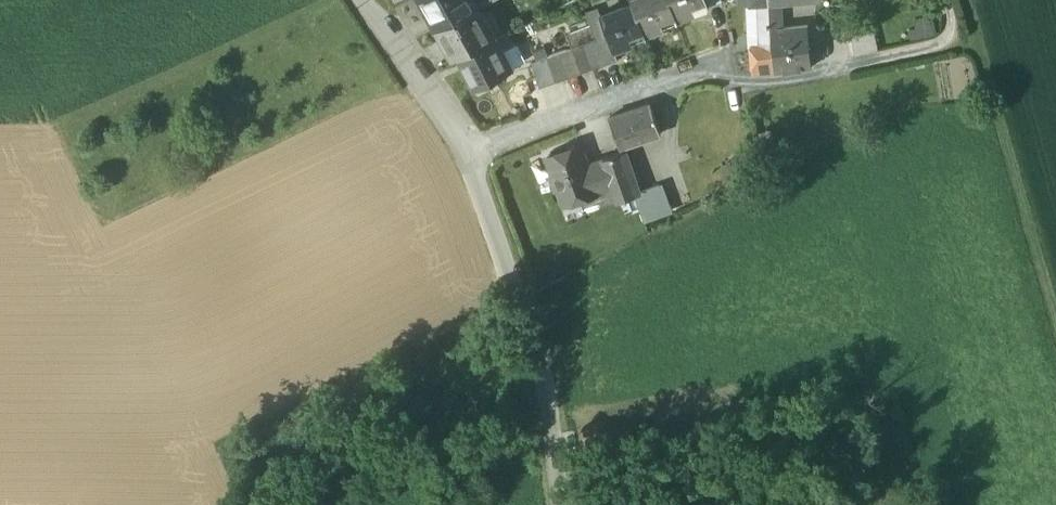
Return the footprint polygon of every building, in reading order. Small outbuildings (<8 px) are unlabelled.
[(436,28),(478,8),(490,1),(490,0),(420,0),(436,28)] [(670,0),(633,0),(634,3),(645,33),(677,22),(676,18),(670,0)] [(676,18),(709,6),(707,0),(670,0),(676,18)] [(772,28),(771,1),(770,1),(756,2),(758,38),(773,37),(772,28)] [(781,1),(771,1),(772,28),(782,27),(781,1)] [(634,3),(601,15),(614,49),(615,49),(646,38),(645,33),(634,3)] [(601,15),(598,7),(586,11),(596,39),(584,44),(593,68),(618,59),(615,49),(614,49),(601,15)] [(478,8),(436,28),(451,59),(459,55),(493,38),(478,8)] [(782,27),(772,28),(773,37),(773,46),(775,72),(812,67),(808,25),(782,27)] [(873,27),(851,32),(856,55),(878,49),(873,27)] [(493,38),(459,55),(475,87),(512,68),(511,67),(503,50),(496,37),(493,38)] [(584,44),(572,48),(580,73),(593,68),(584,44)] [(514,45),(503,50),(511,67),(522,62),(524,58),(518,46),(514,45)] [(773,46),(750,47),(752,74),(775,72),(773,46)] [(580,73),(572,48),(559,53),(568,77),(580,73)] [(568,77),(559,53),(547,57),(556,81),(568,77)] [(547,57),(530,63),(539,88),(556,81),(547,57)] [(650,102),(609,116),(619,147),(661,133),(650,102)] [(580,145),(547,156),(564,205),(580,199),(585,213),(601,207),(589,171),(580,145)] [(621,152),(602,158),(605,165),(617,201),(635,194),(621,152)] [(605,165),(589,171),(601,207),(617,201),(605,165)]
